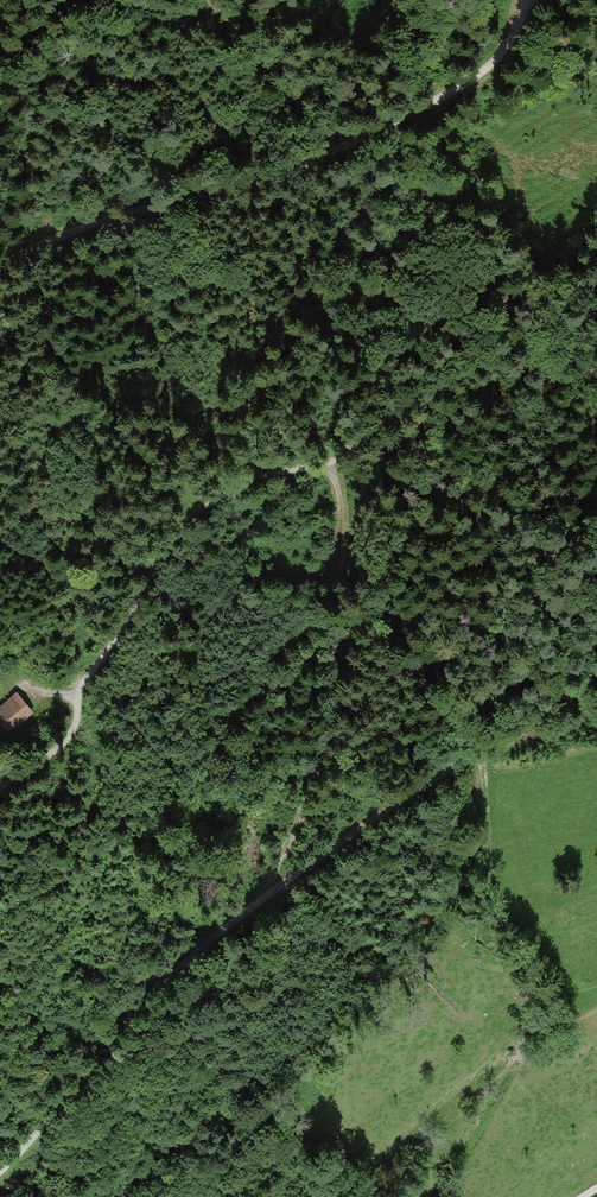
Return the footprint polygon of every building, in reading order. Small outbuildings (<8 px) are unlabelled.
[(16,691),(0,705),(0,722),(8,732),(33,710),(16,691)]
